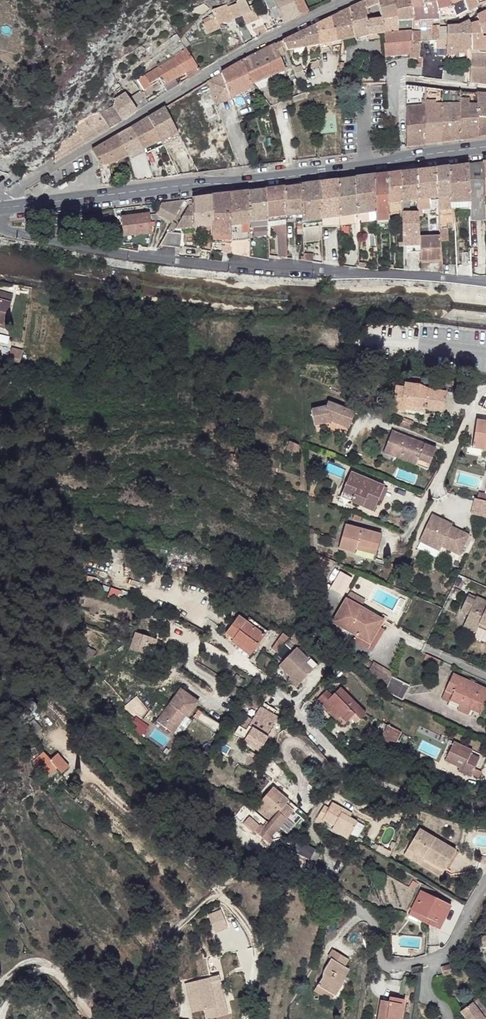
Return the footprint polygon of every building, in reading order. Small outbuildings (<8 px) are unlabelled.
[(236,1),(237,3),(242,15),(251,12),(248,4),(246,0),(238,0),(236,1)] [(268,5),(270,9),(276,7),(273,0),(266,0),(268,5)] [(276,7),(278,12),(284,24),(292,20),(283,0),(273,0),(276,7)] [(292,20),(301,16),(295,3),(294,0),(283,0),(292,20)] [(295,3),(301,16),(308,12),(303,0),(302,0),(295,3)] [(363,3),(364,10),(368,9),(371,8),(379,5),(378,0),(368,0),(363,3)] [(379,5),(380,10),(382,20),(383,20),(397,18),(394,0),(378,0),(379,5)] [(397,18),(398,21),(413,21),(410,8),(409,0),(394,0),(397,18)] [(437,1),(441,19),(455,18),(450,0),(436,0),(437,1)] [(455,18),(467,12),(464,0),(450,0),(455,18)] [(467,12),(478,7),(478,6),(476,0),(464,0),(467,12)] [(424,4),(410,8),(413,21),(432,20),(441,19),(437,1),(424,4)] [(227,3),(213,9),(214,13),(216,18),(218,24),(219,24),(242,15),(237,3),(228,6),(227,3)] [(363,3),(350,8),(355,38),(369,36),(366,21),(365,14),(364,10),(363,3)] [(266,6),(257,9),(264,25),(267,32),(278,27),(272,14),(270,9),(268,5),(266,6)] [(350,8),(341,13),(345,40),(354,39),(355,38),(350,8)] [(251,12),(242,15),(245,24),(246,24),(256,20),(252,11),(251,12)] [(278,12),(272,14),(278,27),(284,24),(278,12)] [(477,17),(479,21),(482,34),(485,33),(485,12),(477,17)] [(341,13),(284,41),(287,49),(287,52),(295,50),(342,41),(345,40),(341,13)] [(211,19),(203,24),(204,27),(207,33),(220,27),(219,24),(218,24),(216,18),(211,19)] [(397,18),(383,20),(385,33),(398,32),(398,21),(397,18)] [(382,20),(366,21),(369,36),(383,33),(385,33),(383,20),(382,20)] [(432,20),(413,21),(412,30),(421,30),(420,41),(429,41),(428,26),(433,26),(432,20)] [(413,21),(398,21),(398,32),(412,32),(412,30),(413,21)] [(460,25),(447,26),(447,40),(447,46),(454,45),(459,45),(470,45),(470,23),(469,21),(460,25)] [(470,23),(470,45),(470,49),(470,51),(479,52),(480,53),(485,54),(485,33),(482,34),(479,21),(470,23)] [(245,24),(239,27),(245,44),(253,39),(246,24),(245,24)] [(264,25),(259,27),(262,34),(267,32),(264,25)] [(433,26),(428,26),(429,41),(447,40),(447,26),(440,27),(440,25),(433,26)] [(259,27),(253,29),(255,31),(256,33),(258,34),(258,36),(262,34),(259,27)] [(421,30),(412,30),(412,32),(411,46),(410,55),(409,59),(419,57),(420,41),(421,30)] [(385,33),(383,33),(384,38),(384,43),(385,45),(411,46),(412,32),(398,32),(385,33)] [(284,41),(276,45),(279,52),(287,49),(284,41)] [(276,45),(242,61),(252,85),(286,70),(279,52),(276,45)] [(411,46),(385,45),(386,56),(410,55),(411,46)] [(454,45),(454,55),(454,60),(465,59),(467,50),(459,50),(459,45),(454,45)] [(470,51),(471,63),(471,72),(470,83),(485,84),(485,54),(480,53),(479,52),(470,51)] [(189,52),(176,59),(185,74),(189,71),(198,66),(189,52)] [(176,59),(140,80),(146,90),(153,86),(152,84),(161,78),(166,85),(177,79),(185,74),(176,59)] [(242,61),(222,73),(229,92),(232,98),(254,88),(252,85),(242,61)] [(198,66),(189,71),(193,77),(201,71),(198,66)] [(419,67),(410,67),(410,76),(418,77),(419,67)] [(185,74),(177,79),(180,85),(193,77),(189,71),(185,74)] [(467,73),(447,72),(447,81),(467,83),(467,73)] [(222,73),(209,81),(215,98),(229,92),(222,73)] [(296,73),(288,76),(292,86),(300,83),(296,73)] [(177,79),(166,85),(169,91),(180,85),(177,79)] [(426,88),(406,86),(407,108),(425,108),(426,105),(426,88)] [(124,87),(109,99),(113,106),(122,121),(137,110),(130,97),(124,87)] [(436,89),(426,88),(426,105),(436,105),(436,98),(436,89)] [(140,91),(130,97),(137,110),(148,103),(140,91)] [(229,92),(215,98),(218,104),(232,98),(229,92)] [(476,93),(461,92),(460,105),(460,140),(478,138),(478,117),(478,94),(476,93)] [(478,94),(478,117),(485,118),(485,94),(478,94)] [(436,105),(426,105),(425,108),(425,145),(443,142),(442,105),(436,105)] [(460,105),(442,105),(443,142),(460,140),(460,105)] [(113,106),(101,113),(109,128),(122,121),(113,106)] [(166,107),(132,127),(145,149),(147,148),(178,133),(179,133),(166,107)] [(425,108),(407,108),(407,147),(425,145),(425,108)] [(76,127),(65,139),(72,151),(85,143),(98,135),(109,128),(101,113),(76,127)] [(478,117),(478,138),(485,137),(485,118),(478,117)] [(132,127),(118,135),(129,156),(145,149),(132,127)] [(178,133),(147,148),(149,152),(180,139),(178,133)] [(118,135),(94,149),(102,165),(111,164),(114,163),(129,156),(118,135)] [(52,154),(56,161),(72,151),(67,142),(65,139),(55,149),(52,154)] [(145,149),(129,156),(131,160),(146,153),(145,149)] [(484,163),(468,165),(470,198),(485,197),(484,163)] [(111,164),(102,165),(105,184),(113,184),(111,164)] [(468,165),(450,167),(451,197),(452,203),(466,203),(471,203),(470,198),(468,165)] [(450,167),(437,169),(439,199),(451,197),(450,167)] [(437,169),(417,171),(419,201),(439,199),(437,169)] [(417,171),(401,173),(402,202),(406,202),(419,201),(417,171)] [(401,173),(388,175),(389,203),(402,202),(401,173)] [(388,175),(375,177),(376,212),(377,222),(389,221),(389,214),(389,203),(388,175)] [(375,177),(355,179),(357,215),(376,212),(375,177)] [(355,179),(338,181),(340,218),(357,215),(355,179)] [(338,181),(320,184),(322,221),(340,218),(338,181)] [(320,184),(301,186),(303,215),(303,222),(304,223),(322,221),(320,184)] [(301,186),(285,188),(286,216),(303,215),(301,186)] [(285,188),(266,190),(267,218),(286,216),(285,188)] [(266,190),(249,192),(249,225),(249,229),(268,227),(267,218),(266,190)] [(249,192),(231,194),(232,227),(249,225),(249,192)] [(231,194),(212,196),(212,227),(212,237),(231,237),(232,227),(231,194)] [(212,196),(193,198),(193,205),(194,228),(212,227),(212,196)] [(451,197),(439,199),(440,205),(442,237),(450,236),(449,220),(455,219),(452,203),(451,197)] [(485,197),(470,198),(471,203),(471,210),(471,213),(485,213),(485,205),(485,197)] [(187,199),(167,202),(160,211),(174,223),(175,221),(187,199)] [(439,199),(419,201),(419,207),(440,205),(439,199)] [(402,202),(389,203),(389,214),(403,213),(402,202)] [(193,205),(190,205),(179,223),(176,228),(194,228),(193,205)] [(376,212),(357,215),(357,224),(377,222),(376,212)] [(406,213),(403,213),(403,231),(404,235),(404,238),(420,238),(419,213),(406,213)] [(150,214),(122,217),(124,234),(132,233),(133,236),(153,233),(150,214)] [(357,215),(340,218),(340,225),(340,226),(357,224),(357,215)] [(286,216),(267,218),(268,227),(275,226),(286,225),(286,216)] [(340,218),(322,221),(322,227),(340,225),(340,218)] [(322,221),(304,223),(304,230),(322,227),(322,221)] [(249,225),(232,227),(231,237),(232,242),(249,242),(249,229),(249,225)] [(286,225),(275,226),(276,236),(278,236),(279,258),(288,259),(288,250),(287,247),(287,236),(286,225)] [(187,242),(169,232),(161,246),(180,256),(187,242)] [(442,237),(420,238),(421,247),(421,262),(443,261),(442,237)] [(420,238),(404,238),(404,243),(404,248),(421,247),(420,238)] [(268,240),(249,242),(249,257),(269,261),(269,256),(268,240)] [(249,242),(232,242),(232,244),(230,254),(249,257),(249,242)] [(297,250),(288,250),(288,259),(298,260),(297,250)] [(8,317),(14,296),(0,293),(0,315),(8,317)] [(0,315),(0,328),(5,329),(8,317),(0,315)] [(420,386),(404,384),(404,388),(395,387),(392,410),(405,412),(406,407),(424,409),(443,412),(446,393),(429,390),(420,386)] [(344,409),(328,403),(326,407),(311,411),(314,426),(332,422),(349,429),(355,414),(358,415),(362,405),(348,400),(344,409)] [(424,409),(406,407),(405,412),(424,415),(424,409)] [(476,421),(472,448),(484,450),(484,447),(485,447),(485,422),(476,421)] [(436,448),(392,431),(384,452),(416,465),(419,460),(430,464),(436,448)] [(299,445),(290,442),(287,450),(298,454),(299,445)] [(430,464),(419,460),(416,465),(428,469),(430,464)] [(384,487),(351,473),(343,492),(353,496),(351,502),(374,511),(378,501),(384,487)] [(382,502),(387,488),(384,487),(378,501),(382,502)] [(479,492),(477,499),(485,501),(485,494),(479,492)] [(346,504),(349,497),(340,493),(337,499),(346,504)] [(485,516),(485,502),(473,498),(469,514),(485,518),(485,516)] [(449,522),(432,514),(419,541),(430,546),(431,543),(442,547),(460,555),(470,535),(451,527),(448,525),(449,522)] [(381,535),(345,525),(339,549),(374,558),(381,535)] [(346,594),(351,577),(338,572),(332,590),(346,594)] [(481,584),(459,575),(454,586),(476,595),(481,584)] [(366,600),(351,592),(346,599),(361,608),(366,600)] [(476,597),(475,600),(467,597),(461,611),(469,615),(463,627),(476,632),(477,631),(478,628),(485,631),(485,601),(476,597)] [(361,608),(346,599),(333,623),(356,636),(370,644),(379,627),(383,621),(361,608)] [(252,654),(261,641),(242,627),(246,622),(239,616),(225,634),(233,639),(252,654)] [(265,636),(246,622),(242,627),(261,641),(265,636)] [(370,644),(356,636),(354,641),(372,651),(384,630),(379,627),(370,644)] [(158,640),(135,633),(130,649),(144,654),(147,648),(155,651),(158,640)] [(302,639),(295,633),(290,639),(297,646),(302,639)] [(278,652),(289,638),(283,634),(272,648),(278,652)] [(252,654),(233,639),(231,642),(250,657),(252,654)] [(308,660),(296,648),(279,666),(291,677),(299,685),(318,666),(310,658),(308,660)] [(440,661),(426,654),(424,660),(438,666),(440,661)] [(373,663),(367,659),(364,663),(370,667),(373,663)] [(393,673),(374,662),(373,663),(370,667),(368,672),(375,677),(387,687),(393,673)] [(453,674),(445,691),(452,694),(450,701),(480,714),(485,701),(485,689),(453,674)] [(410,686),(392,676),(385,691),(402,700),(410,686)] [(299,685),(291,677),(288,680),(296,688),(299,685)] [(366,714),(341,688),(332,696),(327,691),(317,701),(333,717),(337,713),(341,717),(346,723),(351,719),(355,715),(360,720),(366,714)] [(198,703),(181,690),(170,704),(157,722),(173,733),(186,715),(188,717),(198,703)] [(450,701),(452,694),(445,691),(441,700),(459,708),(458,712),(468,716),(471,710),(450,701)] [(260,698),(253,694),(250,698),(257,702),(260,698)] [(276,710),(263,703),(252,720),(246,716),(235,734),(245,740),(244,742),(259,752),(268,738),(266,737),(275,723),(270,720),(273,715),(276,710)] [(360,720),(355,715),(351,719),(356,724),(360,720)] [(43,728),(34,719),(26,726),(34,736),(43,728)] [(401,732),(388,725),(379,743),(392,750),(401,732)] [(473,750),(453,742),(444,761),(459,768),(463,770),(461,773),(471,778),(480,758),(471,754),(473,750)] [(51,760),(44,752),(33,760),(46,777),(57,768),(64,762),(57,754),(51,760)] [(68,768),(64,762),(57,768),(62,773),(68,768)] [(206,789),(198,786),(194,796),(202,799),(206,789)] [(289,801),(273,787),(259,803),(274,817),(271,820),(280,828),(294,811),(286,805),(289,801)] [(274,817),(259,803),(255,808),(271,821),(271,820),(274,817)] [(348,812),(332,803),(323,819),(334,825),(332,829),(348,839),(357,822),(351,819),(346,816),(348,812)] [(258,827),(250,820),(244,826),(253,833),(258,827)] [(280,828),(271,820),(271,821),(262,832),(270,839),(280,828)] [(436,839),(419,829),(408,848),(424,858),(445,870),(446,868),(456,851),(436,839)] [(392,852),(379,845),(376,851),(389,858),(392,852)] [(441,877),(445,870),(424,858),(408,848),(404,855),(441,877)] [(448,870),(459,852),(456,851),(446,868),(448,870)] [(451,906),(421,891),(411,911),(431,921),(429,925),(439,930),(451,906)] [(207,913),(214,933),(227,928),(219,909),(207,913)] [(431,921),(411,911),(408,916),(428,925),(429,925),(431,921)] [(348,959),(333,950),(329,957),(331,958),(324,969),(323,972),(322,975),(322,978),(318,985),(334,996),(342,984),(343,978),(349,970),(344,966),(348,959)] [(441,967),(443,976),(452,973),(450,965),(441,967)] [(225,1002),(220,984),(207,987),(209,995),(199,997),(201,1007),(225,1002)] [(334,996),(318,985),(314,991),(331,1002),(334,996)] [(390,997),(389,1002),(381,1000),(378,1018),(398,1018),(402,999),(390,997)] [(477,999),(472,1002),(485,1018),(485,1010),(477,999)] [(472,1002),(460,1012),(466,1018),(485,1018),(472,1002)]
